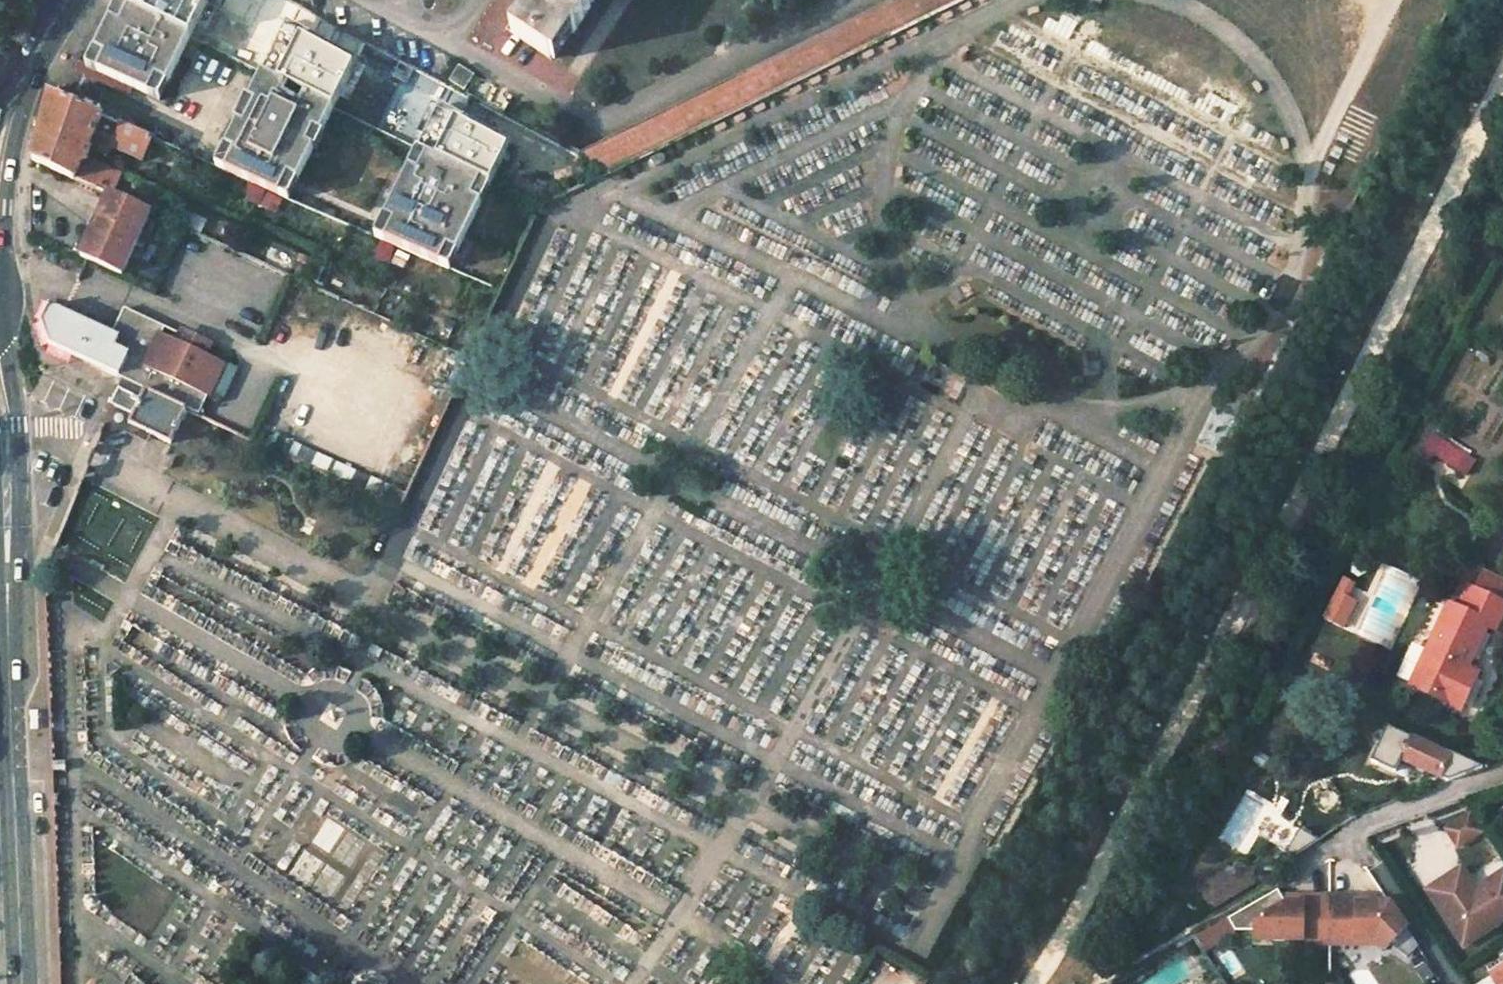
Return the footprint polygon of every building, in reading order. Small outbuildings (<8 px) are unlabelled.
[(190,42),(209,0),(120,0),(117,5),(190,42)] [(534,1),(514,32),(552,59),(569,34),(573,36),(590,10),(586,7),(591,0),(532,0),(534,1)] [(576,154),(609,172),(964,0),(894,0),(576,154)] [(117,5),(104,29),(178,66),(190,42),(117,5)] [(158,106),(178,66),(104,29),(84,69),(158,106)] [(264,74),(336,109),(352,72),(289,34),(264,74)] [(462,68),(452,82),(465,90),(474,76),(462,68)] [(269,163),(303,179),(336,109),(264,74),(252,99),(259,102),(249,124),(242,121),(230,147),(268,165),(269,163)] [(96,153),(102,144),(141,161),(153,137),(49,91),(33,161),(94,188),(104,167),(84,157),(87,149),(96,153)] [(427,148),(497,182),(512,149),(445,111),(427,148)] [(268,165),(230,147),(221,167),(294,199),(303,179),(269,163),(268,165)] [(497,182),(427,148),(385,234),(454,268),(497,182)] [(81,256),(121,275),(151,214),(109,195),(81,256)] [(188,410),(195,413),(200,404),(191,400),(195,391),(204,395),(220,361),(203,353),(206,346),(121,306),(109,333),(46,303),(39,316),(49,344),(121,378),(145,390),(188,410)] [(134,416),(142,399),(117,387),(111,405),(134,416)] [(134,416),(129,426),(150,436),(171,446),(188,410),(145,390),(142,399),(134,416)] [(445,390),(434,412),(441,415),(451,393),(445,390)] [(204,395),(195,391),(191,400),(200,404),(204,395)] [(150,436),(129,426),(134,416),(111,405),(99,433),(108,437),(123,434),(142,443),(146,445),(150,436)] [(371,478),(370,481),(274,435),(268,447),(380,499),(387,485),(371,478)] [(380,499),(397,508),(404,493),(387,485),(380,499)] [(1502,618),(1502,600),(1471,585),(1459,611),(1449,606),(1413,686),(1464,710),(1481,675),(1469,670),(1490,625),(1498,630),(1502,618)] [(1450,757),(1389,729),(1373,762),(1398,773),(1403,761),(1447,781),(1482,767),(1451,753),(1450,757)] [(1448,826),(1457,841),(1480,827),(1470,812),(1448,826)] [(1317,839),(1302,829),(1288,850),(1294,854),(1317,839)] [(1254,884),(1254,867),(1237,867),(1203,884),(1200,897),(1212,909),(1254,884)] [(1461,869),(1427,891),(1432,899),(1459,882),(1466,894),(1474,889),(1461,869)] [(1466,894),(1459,882),(1432,899),(1462,945),(1502,919),(1502,871),(1474,889),(1466,894)] [(1276,889),(1227,918),(1234,930),(1253,930),(1254,939),(1301,939),(1301,943),(1318,943),(1318,939),(1340,939),(1340,943),(1356,943),(1356,940),(1371,939),(1384,948),(1388,944),(1407,957),(1418,946),(1389,902),(1356,902),(1356,895),(1301,896),(1301,902),(1284,903),(1276,889)] [(1493,978),(1497,983),(1502,983),(1502,971),(1493,978)]
